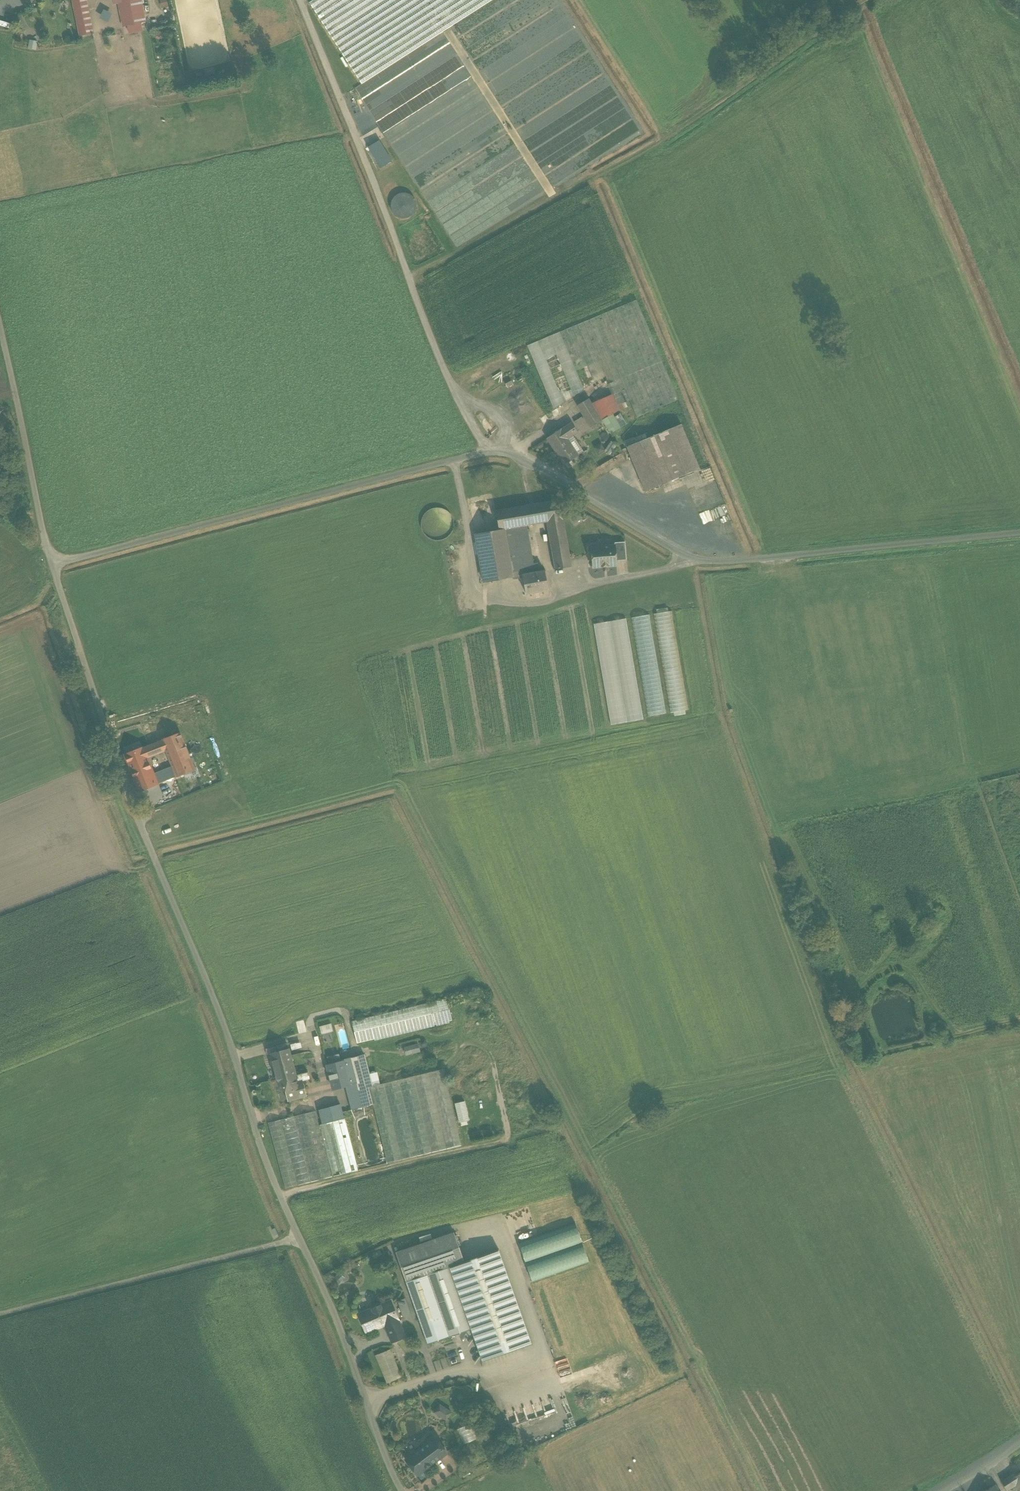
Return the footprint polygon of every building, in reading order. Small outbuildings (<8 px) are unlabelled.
[(85,0),(71,0),(79,40),(93,37),(85,0)] [(95,37),(118,32),(111,0),(88,0),(95,37)] [(124,31),(146,26),(140,0),(117,0),(124,31)] [(309,3),(362,84),(493,0),(314,0),(309,3)] [(30,39),(28,47),(36,50),(39,41),(30,39)] [(369,146),(381,168),(393,161),(381,140),(369,146)] [(680,400),(637,301),(596,318),(622,380),(625,389),(631,401),(638,418),(680,400)] [(622,380),(596,318),(560,333),(585,391),(607,379),(610,384),(622,380)] [(560,333),(527,347),(553,409),(585,391),(560,333)] [(610,384),(600,388),(603,396),(615,391),(616,393),(625,389),(622,380),(610,384)] [(616,393),(613,394),(619,407),(626,403),(627,405),(629,404),(628,403),(631,401),(625,389),(616,393)] [(613,394),(591,405),(597,414),(602,422),(603,421),(614,414),(621,410),(619,407),(613,394)] [(588,399),(577,406),(581,412),(591,405),(588,399)] [(591,405),(581,412),(586,421),(597,414),(591,405)] [(556,409),(546,415),(550,421),(560,415),(556,409)] [(597,414),(586,421),(591,428),(602,422),(597,414)] [(621,414),(615,417),(614,414),(603,421),(611,434),(627,424),(621,414)] [(565,465),(578,456),(567,438),(573,434),(577,432),(571,423),(561,430),(560,429),(547,438),(565,465)] [(681,424),(626,447),(645,492),(699,469),(681,424)] [(584,452),(573,434),(567,438),(578,456),(584,452)] [(598,454),(605,451),(601,444),(594,448),(598,454)] [(559,500),(528,505),(532,525),(546,522),(563,519),(559,500)] [(528,505),(495,511),(499,530),(525,526),(532,525),(528,505)] [(452,530),(453,524),(452,518),(449,513),(443,509),(437,508),(431,510),(426,513),(422,518),(421,525),(422,531),(426,536),(431,539),(437,541),(444,539),(449,536),(452,530)] [(563,519),(546,522),(555,570),(572,567),(563,519)] [(525,526),(499,530),(475,534),(484,583),(513,578),(511,567),(533,563),(525,526)] [(625,542),(614,543),(614,546),(615,546),(616,561),(626,560),(625,542)] [(614,546),(598,547),(595,545),(591,545),(588,548),(589,552),(591,555),(592,568),(616,566),(616,561),(615,546),(614,546)] [(533,563),(511,567),(513,578),(513,579),(523,578),(525,593),(548,589),(545,572),(539,573),(537,563),(533,563)] [(671,612),(654,615),(670,712),(687,709),(671,612)] [(649,616),(632,619),(649,715),(665,713),(649,616)] [(195,768),(180,733),(162,740),(166,749),(173,767),(176,776),(195,768)] [(162,740),(144,748),(147,756),(166,749),(162,740)] [(134,780),(154,772),(147,756),(144,748),(143,747),(124,755),(134,780)] [(173,767),(154,774),(158,783),(176,776),(173,767)] [(154,772),(134,780),(138,791),(158,783),(154,774),(154,772)] [(150,800),(161,797),(159,786),(148,788),(150,800)] [(446,998),(351,1021),(357,1043),(452,1020),(446,998)] [(321,1032),(334,1030),(333,1023),(320,1025),(321,1032)] [(301,1041),(287,1045),(289,1049),(289,1050),(302,1047),(301,1041)] [(287,1043),(275,1046),(277,1052),(289,1049),(287,1045),(287,1043)] [(418,1044),(405,1048),(407,1054),(419,1051),(418,1044)] [(275,1046),(265,1048),(267,1055),(271,1054),(277,1052),(275,1046)] [(277,1052),(271,1054),(280,1087),(284,1086),(288,1100),(306,1095),(303,1081),(310,1079),(308,1072),(295,1075),(289,1050),(289,1049),(277,1052)] [(364,1054),(351,1058),(357,1082),(364,1106),(373,1104),(369,1087),(373,1086),(369,1073),(364,1054)] [(342,1062),(327,1066),(333,1088),(346,1085),(357,1082),(351,1058),(342,1060),(342,1062)] [(373,1086),(369,1087),(373,1104),(387,1163),(461,1145),(443,1069),(379,1084),(373,1086)] [(376,1071),(369,1073),(373,1086),(379,1084),(376,1071)] [(357,1082),(346,1085),(352,1109),(364,1106),(357,1082)] [(459,1121),(470,1119),(465,1099),(454,1102),(459,1121)] [(340,1104),(319,1110),(321,1119),(320,1119),(334,1176),(359,1170),(344,1113),(343,1113),(340,1104)] [(333,1176),(316,1110),(293,1116),(310,1182),(333,1176)] [(357,1117),(354,1121),(364,1161),(370,1165),(380,1162),(381,1157),(371,1116),(367,1114),(357,1117)] [(491,1115),(482,1118),(484,1126),(493,1124),(491,1115)] [(293,1116),(281,1119),(298,1185),(310,1182),(293,1116)] [(298,1185),(281,1119),(268,1123),(285,1188),(298,1185)] [(575,1223),(518,1242),(532,1282),(589,1262),(575,1223)] [(454,1232),(396,1252),(406,1281),(427,1274),(449,1267),(464,1261),(454,1232)] [(464,1261),(449,1267),(470,1329),(471,1329),(482,1361),(532,1344),(499,1249),(464,1261)] [(470,1329),(449,1267),(427,1274),(442,1316),(449,1337),(470,1329)] [(427,1274),(406,1281),(421,1323),(442,1316),(427,1274)] [(403,1315),(410,1312),(405,1298),(398,1301),(403,1315)] [(390,1301),(382,1305),(382,1304),(378,1305),(374,1307),(370,1309),(370,1310),(359,1314),(366,1331),(384,1324),(385,1327),(399,1322),(390,1301)] [(442,1316),(421,1323),(428,1344),(449,1337),(442,1316)] [(399,1322),(385,1327),(392,1342),(405,1336),(399,1322)] [(390,1349),(375,1355),(387,1383),(402,1377),(390,1349)] [(439,1404),(435,1412),(446,1419),(451,1412),(439,1404)] [(477,1438),(471,1423),(456,1429),(462,1444),(477,1438)] [(435,1437),(405,1459),(417,1475),(435,1461),(427,1450),(439,1442),(435,1437)] [(439,1442),(427,1450),(435,1461),(447,1453),(439,1442)] [(1011,1478),(1015,1485),(1019,1490),(1019,1473),(1011,1478)] [(1000,1482),(1006,1490),(1015,1485),(1011,1478),(1009,1476),(1000,1482)]
